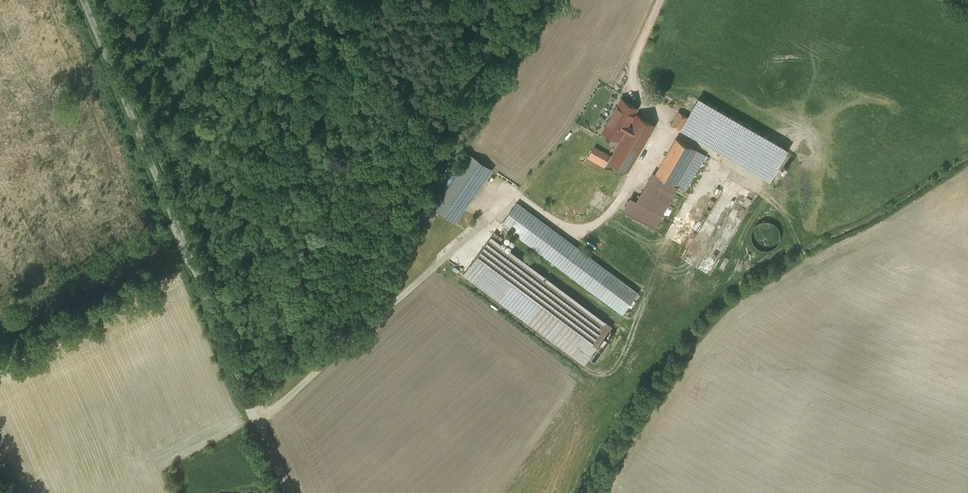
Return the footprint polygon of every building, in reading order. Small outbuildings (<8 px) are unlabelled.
[(770,179),(787,149),(699,98),(688,116),(697,121),(690,134),(770,179)] [(623,99),(604,130),(619,139),(620,137),(623,139),(635,118),(633,116),(638,107),(623,99)] [(679,111),(672,123),(690,134),(697,121),(688,116),(679,111)] [(637,114),(635,118),(623,139),(611,160),(628,170),(661,128),(637,114)] [(706,154),(677,138),(656,173),(685,190),(706,154)] [(595,146),(589,156),(605,165),(611,155),(595,146)] [(473,155),(441,201),(436,208),(455,221),(492,168),(473,155)] [(739,199),(732,213),(738,215),(740,211),(745,214),(750,204),(739,199)] [(638,294),(517,203),(503,222),(624,312),(638,294)] [(420,210),(413,219),(422,226),(429,216),(425,214),(427,211),(423,208),(421,211),(420,210)] [(705,241),(711,245),(728,221),(734,225),(735,223),(726,216),(720,225),(715,221),(711,226),(706,222),(701,229),(710,235),(705,241)] [(612,327),(490,238),(464,273),(586,362),(591,355),(596,359),(611,338),(606,335),(612,327)]
